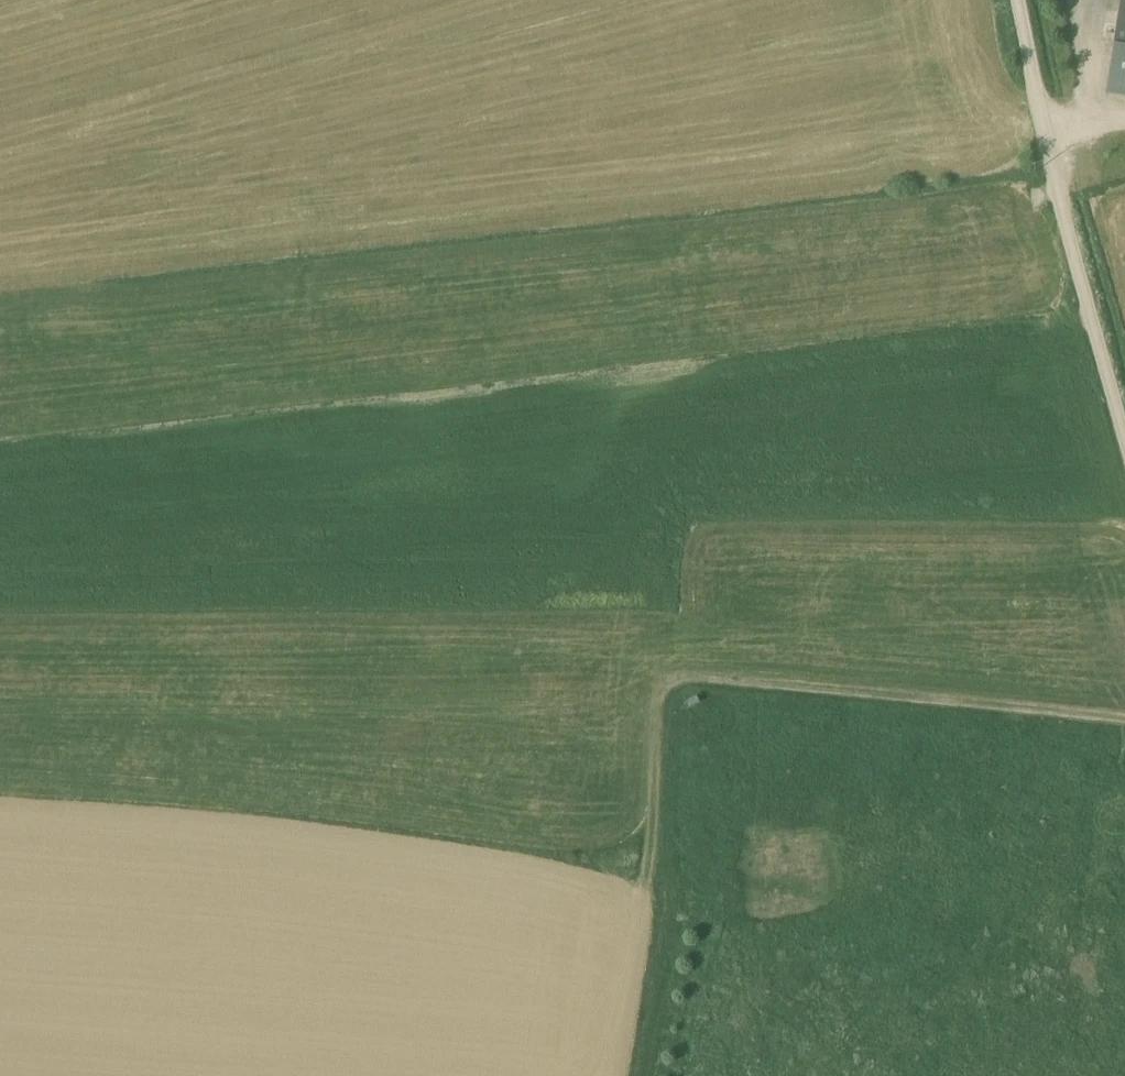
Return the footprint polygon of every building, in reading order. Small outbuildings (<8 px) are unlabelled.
[(1108,96),(1124,98),(1124,0),(1123,0),(1108,96)]
